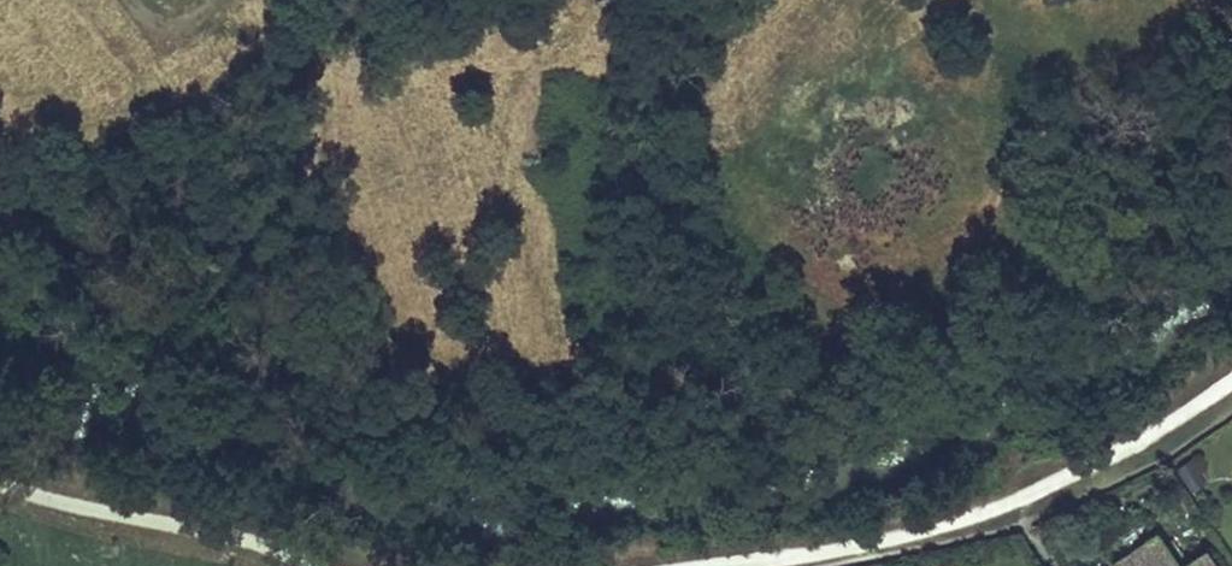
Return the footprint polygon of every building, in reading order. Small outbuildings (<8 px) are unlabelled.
[(1115,565),(1116,565),(1175,565),(1155,537),(1115,565)] [(1204,556),(1188,565),(1210,565),(1204,556)]
